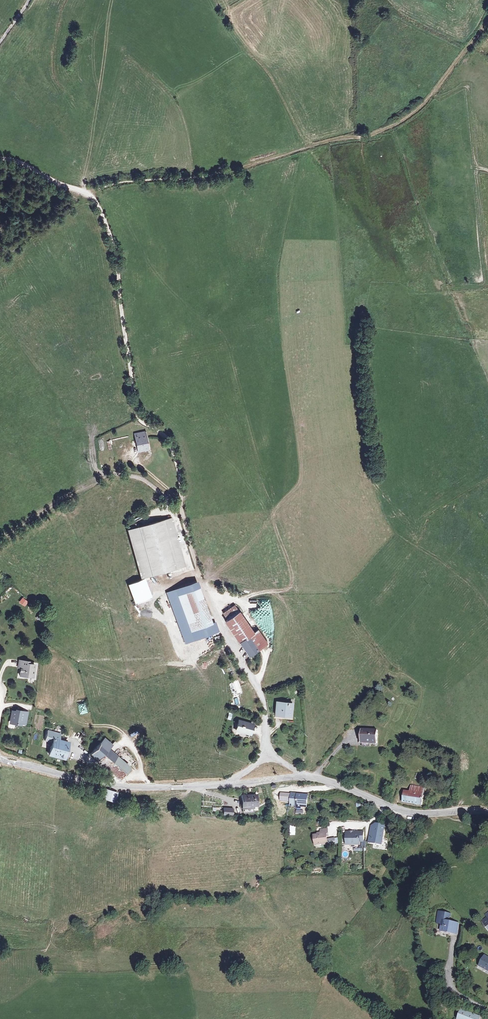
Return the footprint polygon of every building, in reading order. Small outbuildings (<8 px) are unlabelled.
[(145,431),(134,434),(137,451),(148,448),(145,431)] [(170,518),(126,530),(140,578),(184,566),(170,518)] [(145,579),(127,585),(134,603),(151,597),(145,579)] [(185,642),(217,630),(198,581),(165,593),(185,642)] [(22,597),(19,602),(24,606),(28,602),(22,597)] [(265,642),(256,630),(253,632),(233,605),(222,613),(227,620),(224,622),(240,644),(242,643),(249,653),(265,642)] [(28,675),(33,676),(35,666),(29,665),(29,663),(19,661),(19,666),(23,666),(22,669),(20,669),(19,676),(27,678),(28,675)] [(233,694),(241,692),(237,681),(229,683),(233,694)] [(290,704),(275,703),(274,714),(289,715),(290,704)] [(22,720),(24,713),(20,712),(19,714),(13,713),(11,718),(13,718),(11,724),(21,726),(21,724),(25,725),(27,721),(22,720)] [(251,724),(238,721),(235,730),(248,733),(251,724)] [(58,740),(59,734),(47,730),(44,740),(52,742),(48,754),(53,756),(53,754),(63,757),(67,743),(58,740)] [(378,732),(362,732),(361,745),(377,745),(378,732)] [(114,748),(105,741),(92,755),(120,780),(129,771),(118,761),(124,754),(116,747),(114,748)] [(410,791),(404,790),(402,801),(421,805),(424,788),(411,785),(410,791)] [(114,801),(116,792),(104,790),(101,797),(114,801)] [(297,792),(290,792),(289,804),(306,805),(307,795),(297,794),(297,792)] [(256,794),(241,795),(242,808),(253,807),(253,805),(257,804),(256,794)] [(371,825),(368,842),(382,844),(385,825),(375,823),(371,825)] [(321,834),(314,835),(315,843),(327,842),(325,833),(327,833),(327,830),(320,830),(321,834)] [(358,833),(345,833),(345,843),(358,843),(358,840),(362,840),(363,832),(358,831),(358,833)] [(450,914),(439,911),(436,921),(441,922),(439,930),(455,933),(458,923),(448,921),(450,914)] [(485,955),(480,965),(487,969),(487,957),(485,955)] [(460,1018),(478,1018),(479,1016),(461,1009),(458,1018),(460,1018)]
